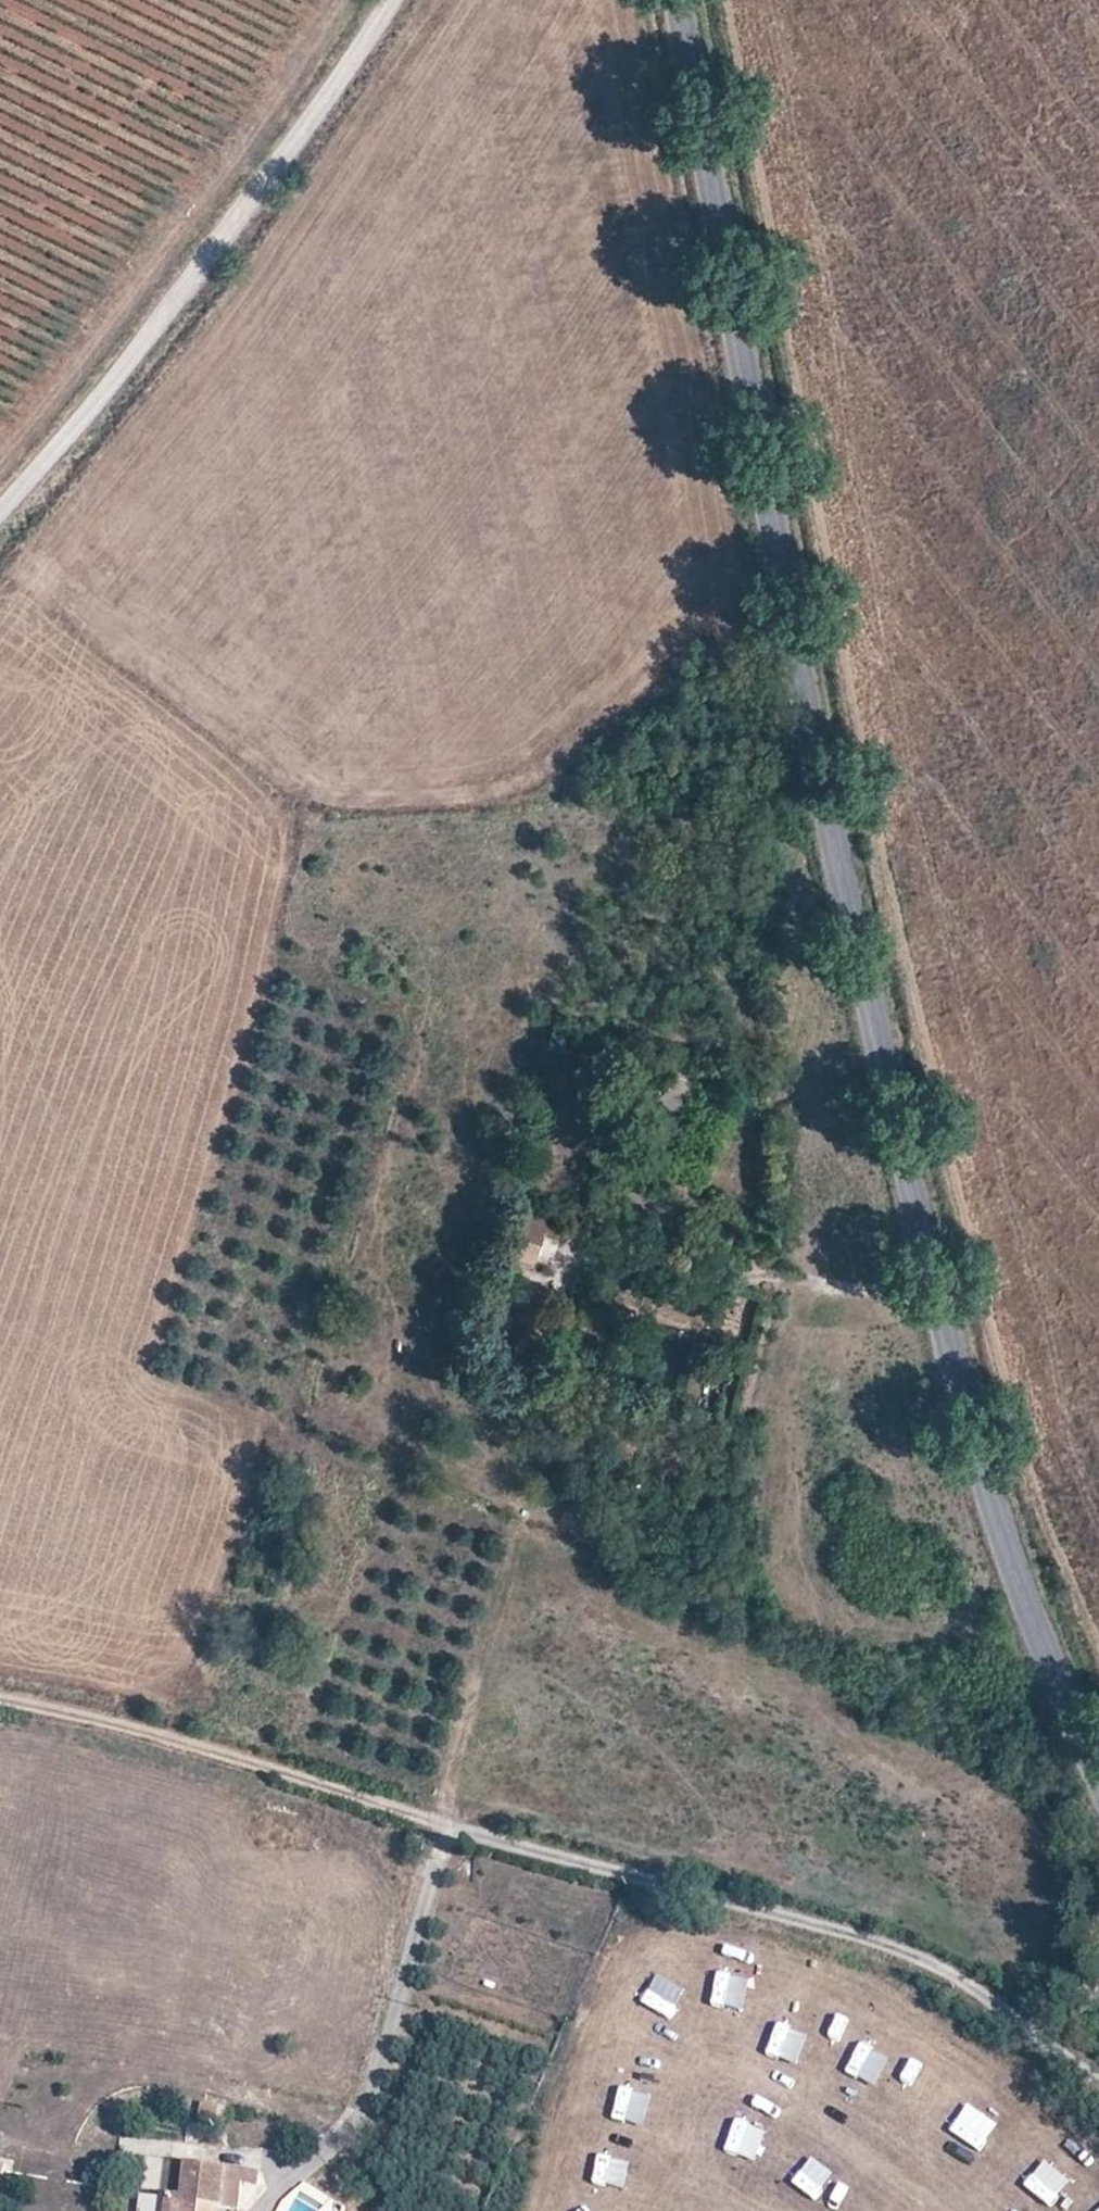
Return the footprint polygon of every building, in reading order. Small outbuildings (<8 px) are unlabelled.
[(500,1249),(549,1265),(563,1223),(514,1207),(500,1249)] [(197,2117),(215,2121),(218,2108),(201,2103),(197,2117)] [(239,2201),(242,2168),(166,2161),(164,2194),(142,2192),(140,2210),(218,2210),(218,2206),(225,2207),(225,2200),(239,2201)]
